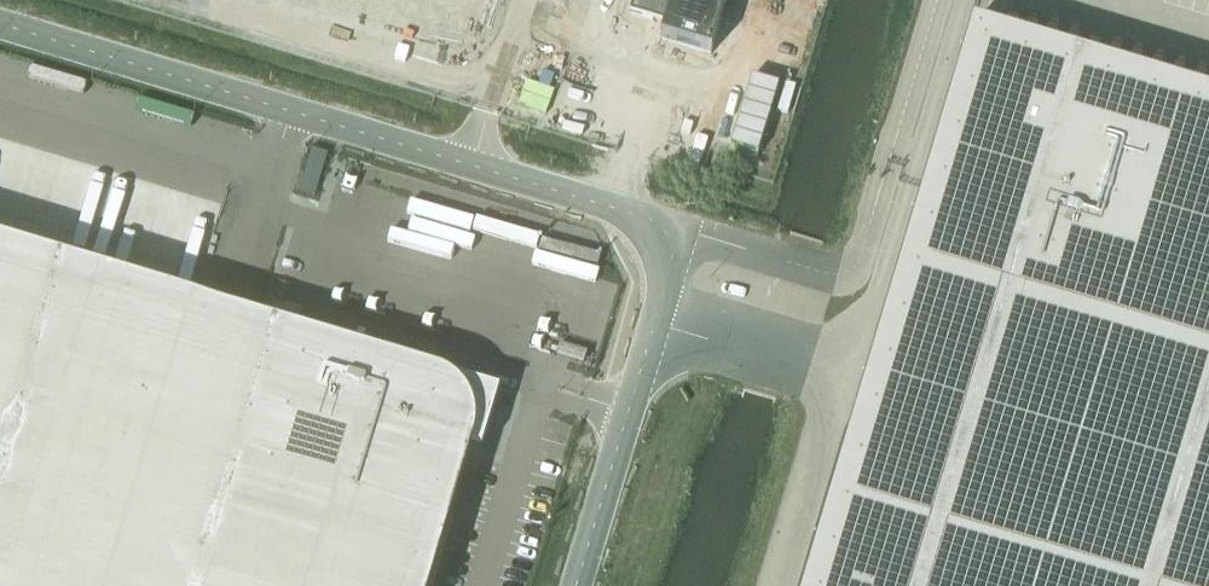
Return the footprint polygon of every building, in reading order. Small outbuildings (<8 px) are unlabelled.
[(629,13),(665,23),(660,39),(711,54),(727,0),(633,0),(629,13)] [(969,29),(922,188),(803,585),(1208,585),(1208,100),(969,29)] [(328,152),(312,148),(299,192),(314,197),(328,152)] [(472,449),(472,447),(478,449),(494,392),(439,375),(0,244),(0,585),(431,585),(472,449)]
